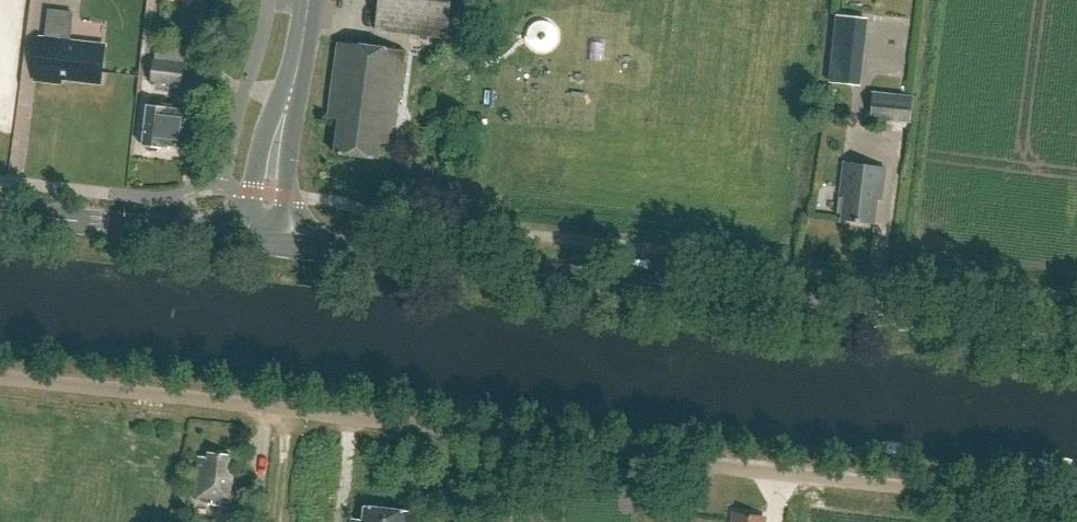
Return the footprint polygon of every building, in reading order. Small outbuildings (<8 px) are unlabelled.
[(376,23),(448,31),(452,0),(379,0),(376,23)] [(49,12),(43,59),(38,58),(36,80),(59,83),(60,78),(100,83),(104,49),(68,44),(72,15),(49,12)] [(839,16),(832,81),(862,84),(869,19),(839,16)] [(328,119),(338,121),(334,154),(378,160),(380,144),(390,145),(392,127),(395,127),(405,51),(385,49),(358,45),(338,43),(328,119)] [(153,60),(150,83),(182,87),(184,64),(153,60)] [(912,98),(901,96),(872,93),(869,120),(909,125),(912,98)] [(147,106),(142,147),(163,149),(163,147),(186,150),(190,112),(172,110),(172,104),(150,102),(149,107),(147,106)] [(882,194),(885,169),(845,164),(842,189),(846,190),(842,221),(873,225),(877,194),(882,194)] [(198,457),(193,497),(197,498),(197,499),(231,503),(235,469),(230,468),(231,456),(208,453),(207,458),(198,457)] [(352,520),(351,521),(409,521),(410,512),(364,506),(363,521),(352,520)]
